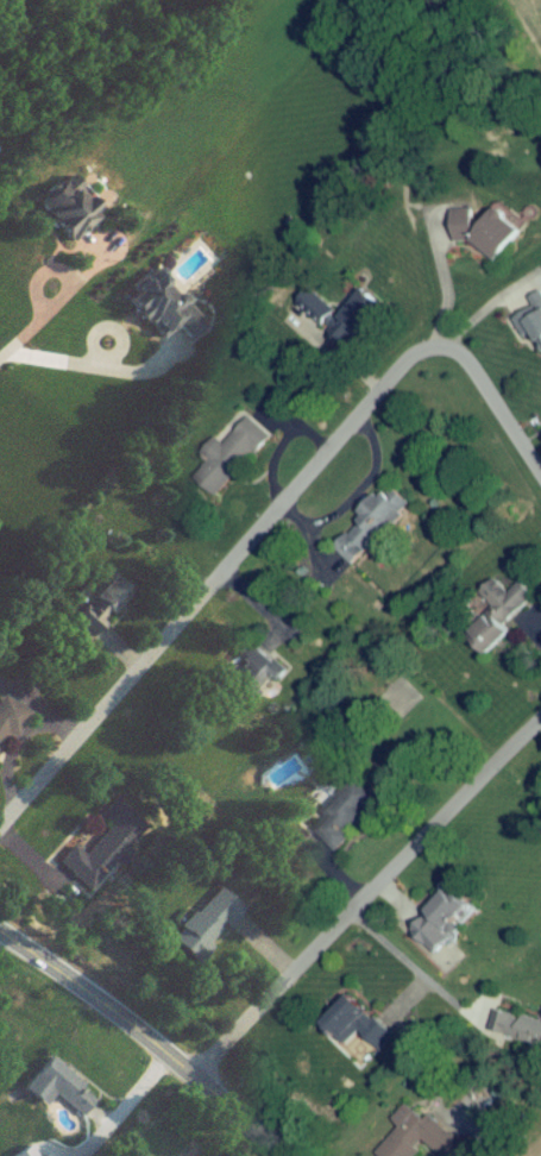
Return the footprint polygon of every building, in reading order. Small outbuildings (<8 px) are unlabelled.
[(460,216),(446,237),(495,268),(518,233),(488,214),(478,229),(468,223),(469,221),(460,216)] [(175,336),(185,347),(203,331),(151,272),(118,302),(160,349),(175,336)] [(533,338),(540,354),(540,301),(540,298),(527,305),(531,314),(511,324),(521,344),(533,338)] [(195,479),(214,498),(269,444),(250,425),(195,479)] [(410,512),(386,489),(351,524),(356,529),(332,553),(351,572),(410,512)] [(127,607),(109,585),(67,621),(86,643),(127,607)] [(532,602),(521,590),(503,607),(514,618),(532,602)] [(508,639),(484,613),(459,636),(484,662),(508,639)] [(260,663),(225,661),(222,712),(236,712),(237,703),(248,704),(249,689),(259,690),(260,663)] [(0,704),(0,738),(14,744),(26,714),(0,704)] [(381,799),(352,780),(323,824),(328,828),(319,842),(333,851),(346,831),(355,837),(381,799)] [(145,829),(111,805),(100,822),(109,828),(81,868),(106,885),(145,829)] [(431,961),(474,918),(446,889),(420,915),(427,922),(410,939),(431,961)] [(240,916),(216,893),(166,944),(189,967),(240,916)] [(319,1029),(360,1072),(390,1043),(348,1000),(319,1029)] [(494,1019),(490,1047),(540,1055),(540,1025),(494,1019)] [(46,1063),(20,1096),(42,1113),(52,1101),(79,1123),(95,1104),(46,1063)] [(456,1152),(408,1106),(389,1125),(399,1135),(378,1155),(421,1155),(426,1151),(431,1155),(452,1155),(456,1152)] [(145,1140),(143,1155),(170,1155),(172,1144),(145,1140)]
